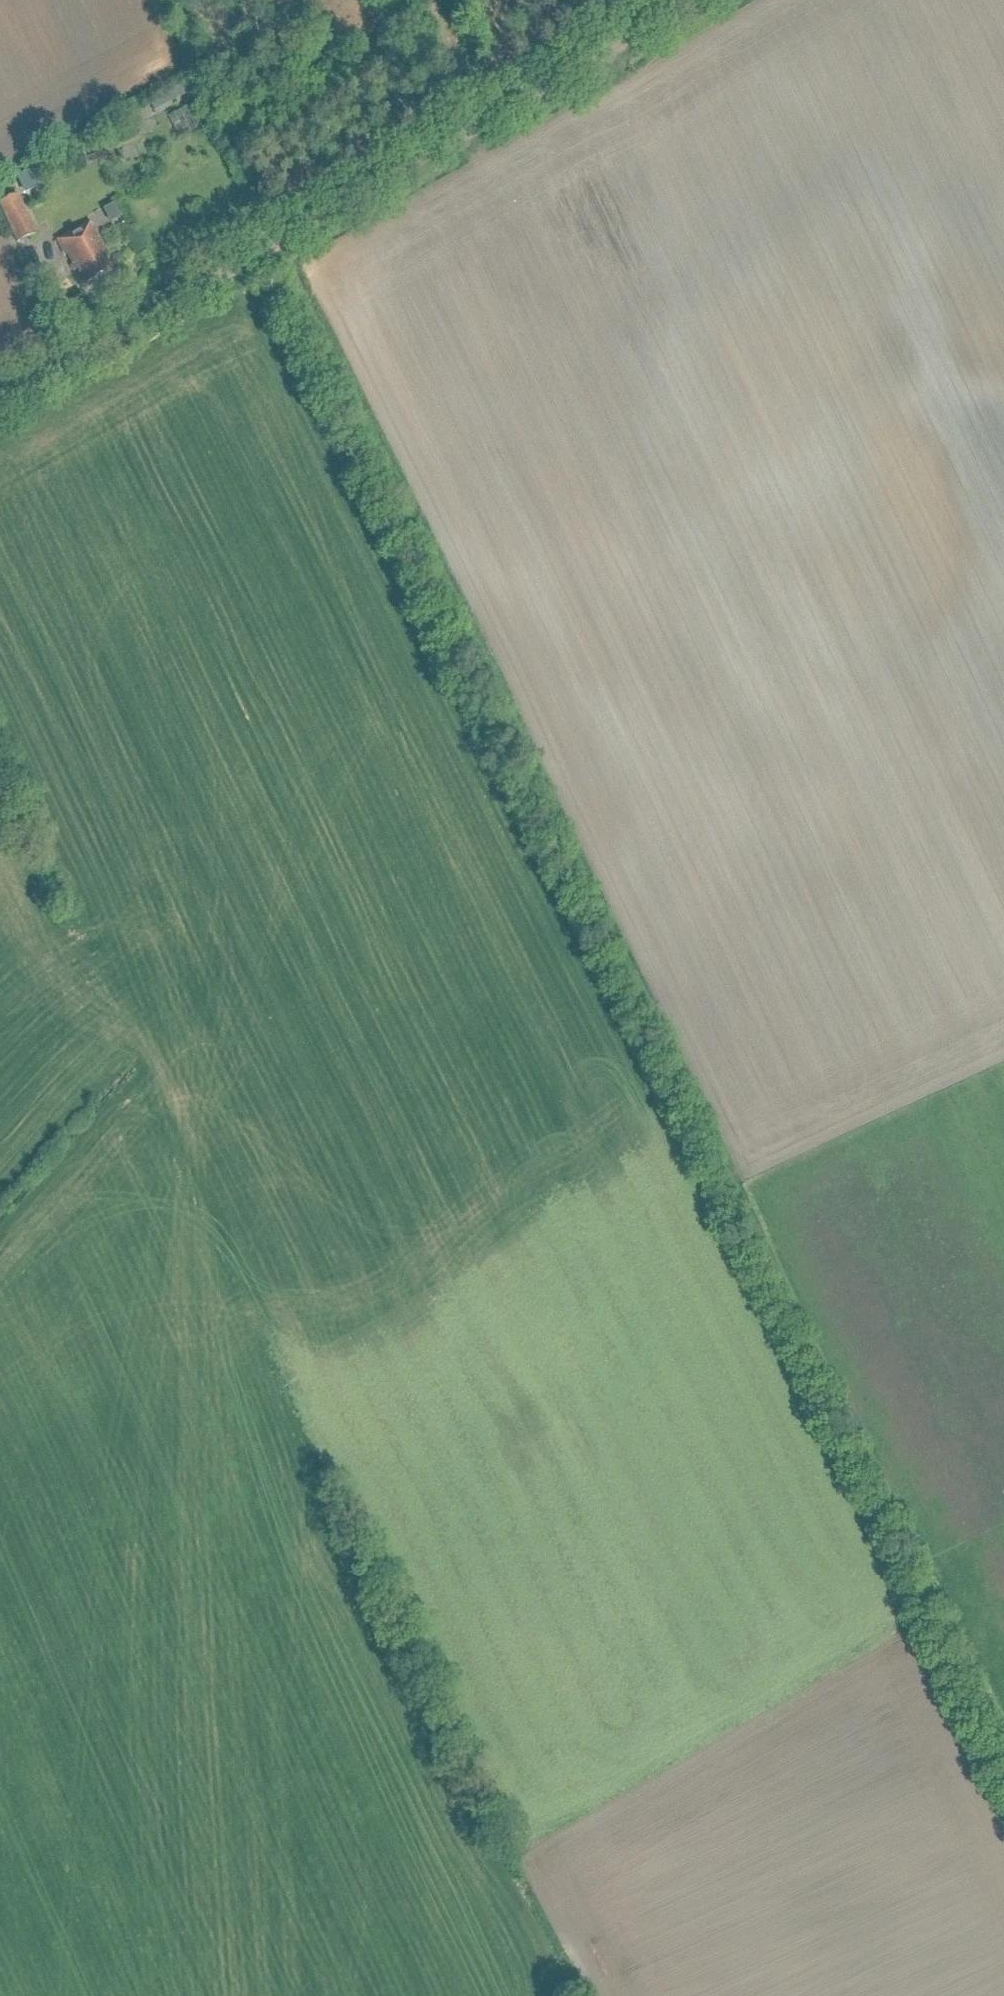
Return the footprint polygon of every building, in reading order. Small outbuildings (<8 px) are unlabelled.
[(190,107),(168,118),(179,139),(201,127),(190,107)] [(0,205),(0,210),(15,243),(35,233),(19,201),(17,197),(0,205)] [(56,242),(72,271),(76,269),(85,285),(112,271),(103,255),(106,253),(90,223),(56,242)]
